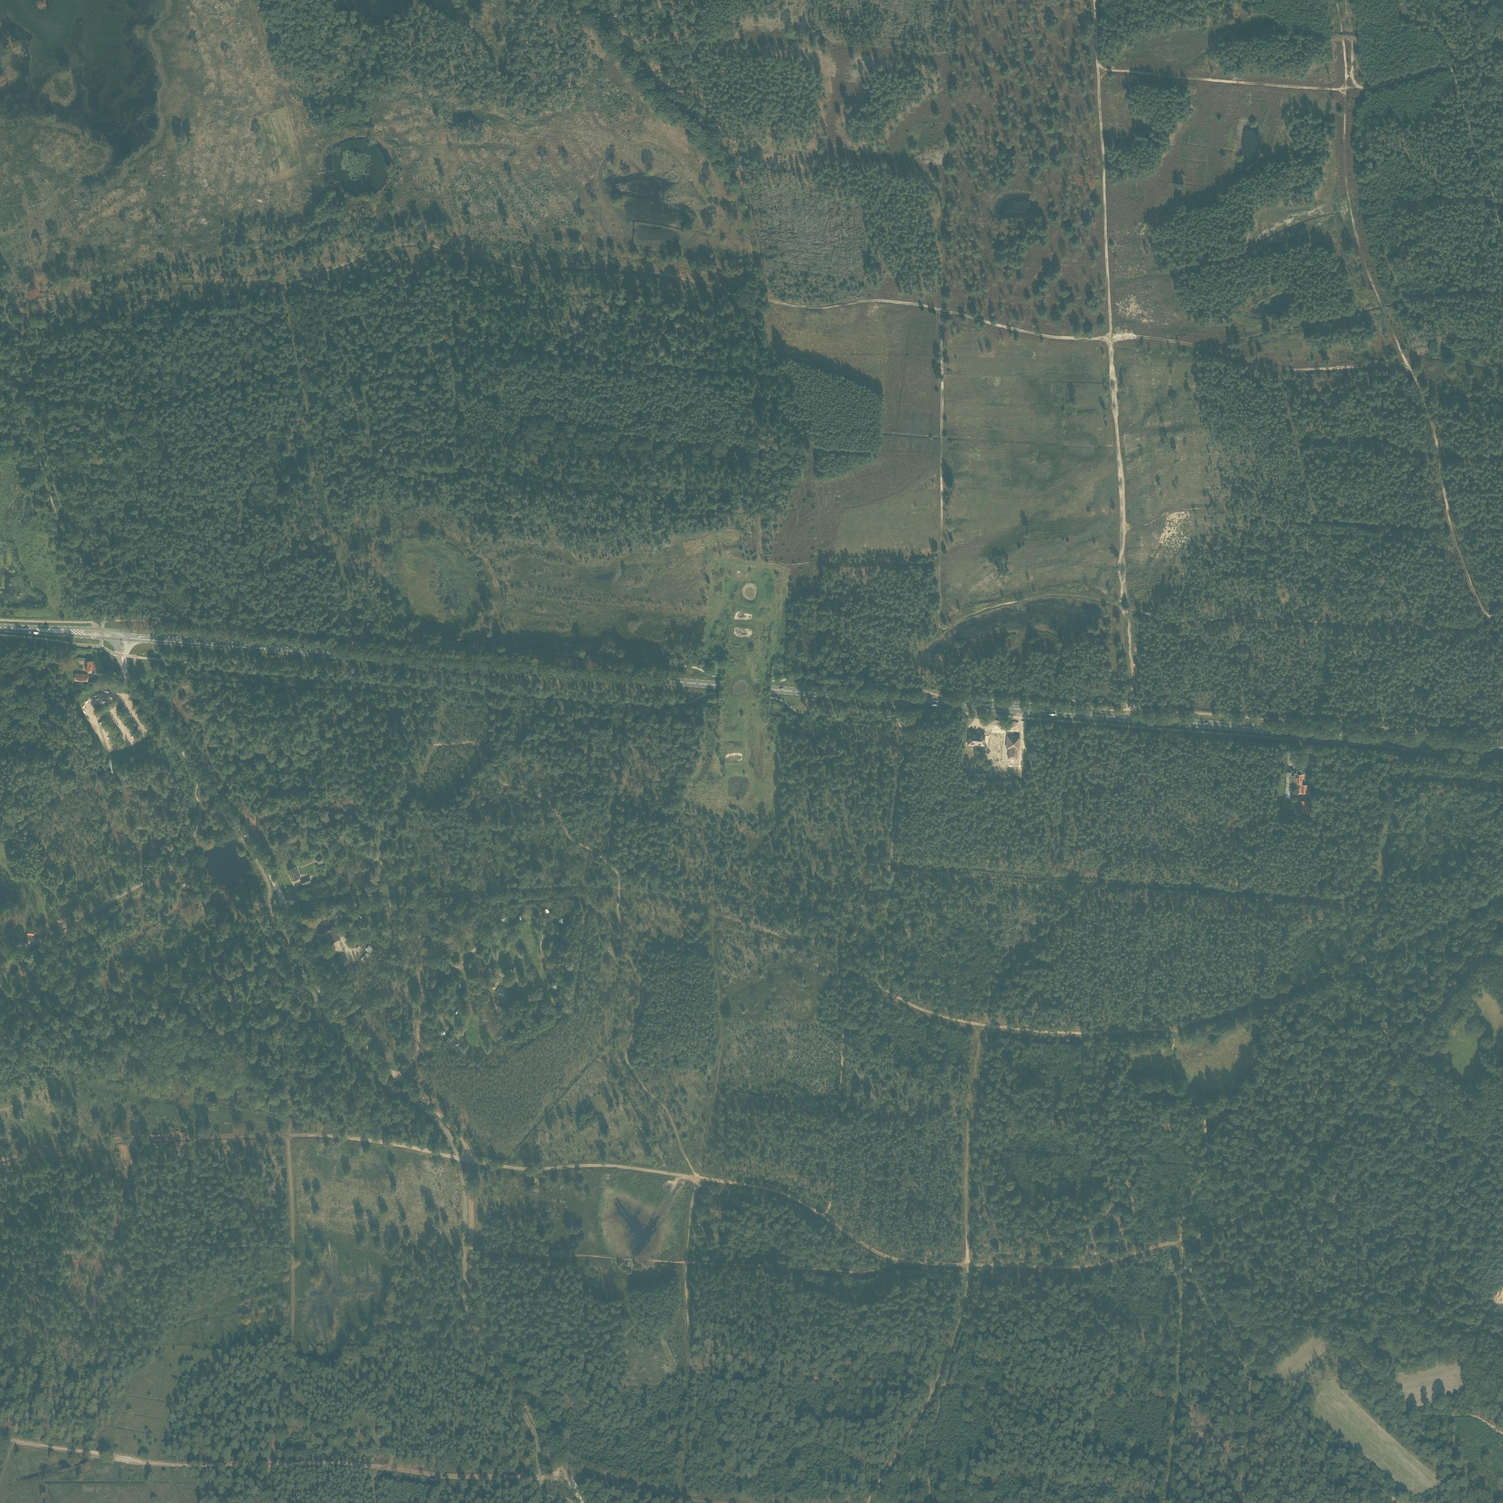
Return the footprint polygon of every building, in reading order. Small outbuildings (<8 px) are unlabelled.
[(94,660),(86,660),(85,669),(93,670),(94,660)] [(986,740),(984,739),(984,734),(979,734),(979,735),(974,734),(975,732),(969,732),(967,744),(974,745),(974,743),(978,743),(978,744),(983,745),(983,744),(986,745),(986,740)] [(1018,749),(1019,737),(1020,737),(1019,737),(1013,736),(1011,735),(1011,736),(1008,736),(1007,735),(1007,736),(1007,738),(1003,738),(1002,747),(1006,747),(1006,748),(1009,748),(1008,758),(1017,759),(1018,749)] [(1307,785),(1302,784),(1303,774),(1302,774),(1302,771),(1301,770),(1299,770),(1297,771),(1297,773),(1295,773),(1295,776),(1292,775),(1290,777),(1290,782),(1297,782),(1297,788),(1301,788),(1301,792),(1306,792),(1307,785)] [(1309,814),(1310,800),(1295,799),(1294,813),(1309,814)] [(292,880),(300,877),(295,866),(288,869),(292,880)] [(341,938),(334,922),(324,927),(324,926),(318,929),(321,937),(328,934),(331,942),(341,938)] [(369,953),(373,949),(369,944),(365,948),(369,953)] [(374,949),(369,953),(368,952),(361,957),(364,962),(376,953),(374,949)] [(507,991),(498,988),(496,994),(505,997),(507,991)]
